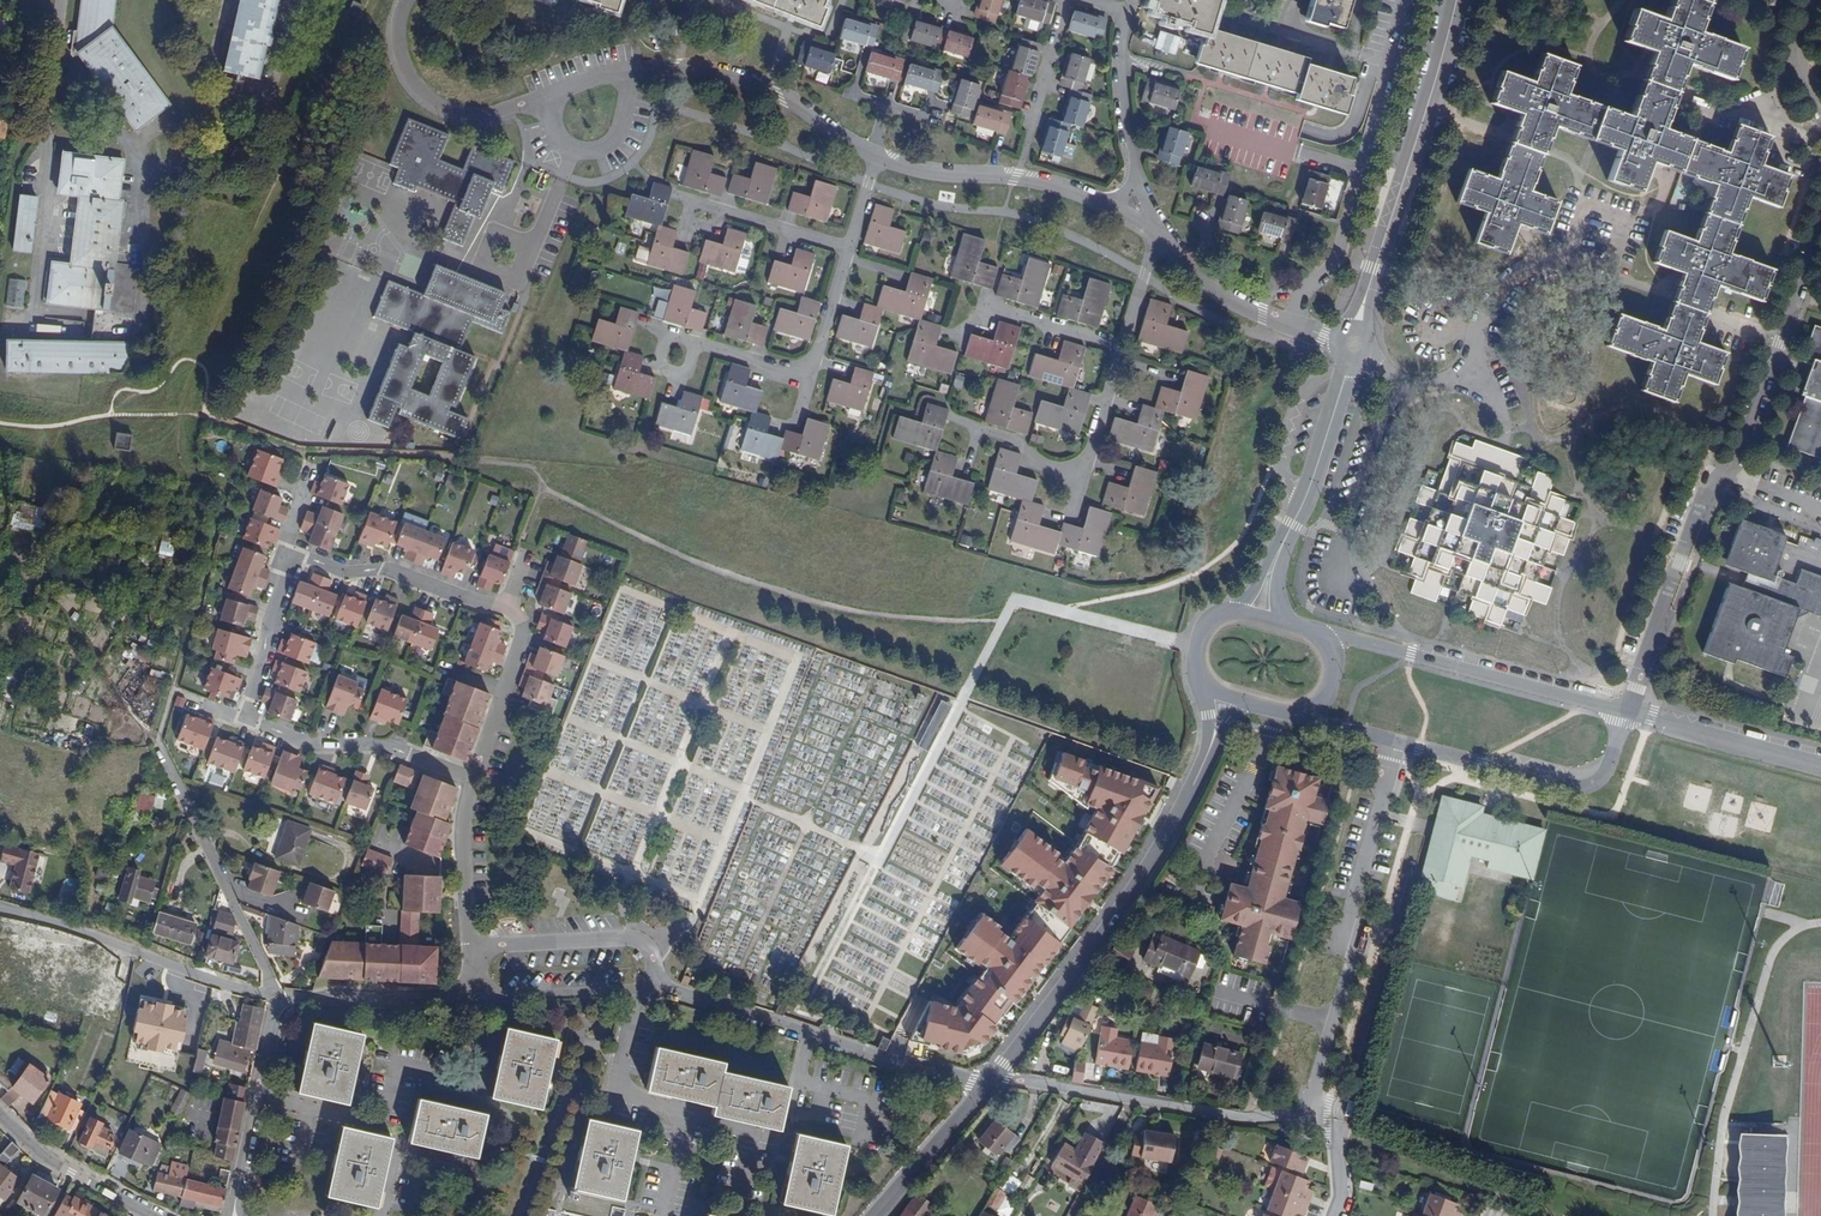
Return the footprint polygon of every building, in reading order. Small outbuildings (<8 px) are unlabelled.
[(169,105),(110,27),(114,0),(82,0),(76,52),(134,131),(169,105)] [(224,72),(257,79),(264,46),(269,47),(272,36),(269,35),(277,0),(240,0),(224,72)] [(618,9),(621,0),(587,0),(618,9)] [(816,25),(826,0),(752,0),(816,25)] [(880,5),(899,10),(902,0),(881,0),(880,5)] [(975,18),(994,24),(1002,0),(981,0),(975,18)] [(1038,0),(1020,0),(1016,15),(1026,18),(1023,26),(1025,28),(1038,32),(1041,31),(1043,23),(1049,25),(1055,5),(1038,0)] [(1352,78),(1306,64),(1308,59),(1209,29),(1217,0),(1158,0),(1155,14),(1187,23),(1187,20),(1191,21),(1189,27),(1208,32),(1198,64),(1297,94),(1295,100),(1341,114),(1352,78)] [(1305,18),(1341,29),(1349,0),(1310,0),(1305,18)] [(1670,4),(1672,5),(1671,8),(1668,8),(1664,20),(1635,8),(1628,25),(1631,26),(1630,29),(1628,28),(1624,37),(1626,38),(1625,41),(1652,52),(1657,54),(1653,65),(1648,64),(1641,80),(1644,81),(1643,84),(1641,83),(1637,92),(1640,93),(1638,97),(1636,96),(1631,109),(1633,110),(1630,117),(1618,112),(1616,115),(1613,114),(1614,111),(1604,108),(1603,110),(1597,108),(1598,106),(1588,102),(1587,105),(1584,104),(1586,101),(1572,95),(1572,97),(1564,94),(1569,82),(1566,81),(1567,78),(1570,79),(1573,69),(1570,68),(1572,65),(1544,54),(1542,58),(1540,57),(1536,66),(1539,67),(1538,70),(1536,69),(1531,82),(1502,70),(1495,87),(1498,88),(1497,91),(1495,90),(1491,100),(1493,101),(1492,104),(1519,115),(1524,116),(1520,128),(1515,126),(1508,142),(1511,143),(1510,147),(1508,146),(1504,155),(1507,156),(1505,159),(1503,159),(1498,171),(1500,172),(1498,179),(1484,174),(1483,177),(1481,176),(1481,174),(1472,170),(1471,172),(1468,171),(1456,200),(1460,202),(1460,204),(1468,207),(1469,205),(1473,206),(1472,208),(1484,213),(1473,242),(1489,248),(1490,245),(1494,247),(1493,249),(1502,252),(1503,250),(1506,251),(1517,224),(1519,219),(1530,223),(1529,226),(1533,227),(1532,230),(1541,233),(1542,230),(1545,232),(1556,204),(1553,202),(1553,200),(1544,196),(1543,198),(1540,197),(1541,195),(1528,191),(1531,182),(1532,183),(1537,171),(1534,170),(1535,167),(1537,168),(1541,158),(1539,157),(1540,153),(1542,154),(1553,126),(1560,129),(1572,134),(1573,132),(1577,133),(1576,135),(1586,139),(1586,137),(1590,138),(1589,140),(1601,145),(1602,142),(1605,144),(1605,146),(1618,151),(1606,179),(1622,186),(1623,183),(1626,184),(1625,186),(1635,190),(1636,188),(1639,189),(1650,162),(1652,156),(1663,161),(1662,164),(1665,165),(1665,167),(1706,182),(1707,181),(1715,184),(1710,196),(1713,197),(1711,201),(1709,200),(1705,209),(1708,210),(1706,217),(1703,216),(1699,226),(1702,227),(1701,230),(1699,229),(1694,241),(1664,231),(1658,246),(1661,247),(1659,250),(1657,249),(1654,259),(1656,260),(1655,263),(1682,274),(1688,276),(1684,288),(1678,285),(1671,301),(1674,302),(1673,306),(1671,305),(1667,314),(1670,315),(1668,318),(1666,318),(1662,330),(1654,327),(1655,326),(1642,321),(1641,323),(1620,314),(1619,318),(1616,317),(1612,327),(1615,328),(1612,333),(1611,332),(1607,342),(1609,343),(1608,346),(1629,354),(1629,355),(1642,360),(1643,358),(1651,362),(1646,374),(1648,375),(1647,378),(1645,377),(1641,386),(1644,387),(1642,391),(1671,402),(1672,399),(1675,399),(1678,390),(1676,389),(1677,385),(1679,386),(1684,373),(1713,385),(1720,369),(1717,368),(1718,365),(1720,366),(1724,356),(1722,355),(1723,352),(1695,342),(1690,340),(1694,328),(1697,329),(1699,326),(1701,327),(1705,317),(1702,316),(1703,313),(1705,314),(1717,285),(1723,288),(1736,294),(1737,292),(1758,301),(1759,297),(1761,298),(1765,288),(1763,287),(1765,282),(1767,283),(1771,273),(1769,272),(1770,269),(1748,261),(1748,260),(1736,255),(1735,256),(1727,253),(1732,241),(1729,240),(1730,237),(1733,238),(1737,228),(1734,227),(1737,221),(1739,222),(1742,212),(1740,211),(1741,208),(1744,209),(1749,196),(1777,208),(1784,192),(1781,190),(1782,187),(1784,188),(1788,179),(1785,178),(1787,175),(1759,165),(1754,164),(1758,151),(1761,152),(1763,148),(1765,149),(1769,140),(1766,139),(1767,136),(1738,126),(1738,128),(1735,127),(1732,137),(1734,138),(1733,141),(1731,140),(1726,153),(1718,150),(1718,149),(1661,128),(1664,121),(1665,121),(1670,108),(1667,107),(1668,104),(1671,105),(1675,95),(1672,94),(1673,91),(1676,92),(1687,64),(1693,66),(1693,67),(1706,72),(1707,71),(1728,79),(1729,76),(1732,77),(1736,67),(1733,66),(1735,60),(1738,61),(1742,51),(1739,50),(1740,47),(1718,38),(1706,33),(1705,35),(1697,31),(1702,20),(1700,19),(1701,16),(1703,17),(1707,7),(1705,6),(1707,0),(1671,0),(1670,4)] [(361,6),(353,2),(348,14),(357,17),(361,6)] [(1106,20),(1074,11),(1068,30),(1101,40),(1106,20)] [(878,29),(846,19),(840,39),(872,49),(878,29)] [(973,38),(907,19),(901,39),(967,58),(973,38)] [(1040,44),(1021,38),(1011,71),(1008,70),(998,103),(1018,109),(1027,76),(1030,77),(1040,44)] [(835,54),(802,44),(796,64),(829,74),(835,54)] [(898,82),(904,62),(871,52),(865,72),(898,82)] [(1657,54),(1652,52),(1648,64),(1653,65),(1657,54)] [(1090,59),(1071,53),(1061,86),(1072,89),(1062,122),(1051,118),(1041,152),(1061,158),(1071,125),(1082,128),(1092,95),(1081,92),(1090,59)] [(942,74),(910,64),(904,84),(937,93),(942,74)] [(980,85),(960,80),(951,112),(970,118),(980,85)] [(1179,91),(1147,82),(1141,101),(1173,111),(1179,91)] [(1011,115),(979,105),(973,125),(1005,135),(1011,115)] [(1524,116),(1519,115),(1515,126),(1520,128),(1524,116)] [(485,187),(491,189),(501,193),(513,162),(473,146),(463,170),(438,161),(448,136),(408,120),(390,165),(400,169),(394,184),(413,192),(416,186),(456,202),(442,238),(462,246),(473,216),(485,187)] [(1187,135),(1168,129),(1158,162),(1177,168),(1187,135)] [(708,177),(709,173),(714,156),(692,150),(682,186),(720,198),(726,178),(716,175),(715,179),(708,177)] [(1764,153),(1761,152),(1758,151),(1754,164),(1759,165),(1764,153)] [(62,194),(67,155),(62,154),(58,193),(62,194)] [(75,264),(69,263),(53,261),(48,303),(133,313),(139,266),(114,263),(121,202),(118,201),(122,161),(67,155),(62,194),(77,196),(83,196),(75,264)] [(1652,156),(1650,162),(1661,166),(1662,164),(1663,161),(1652,156)] [(741,181),(742,177),(733,174),(727,194),(766,205),(777,169),(754,162),(749,179),(748,183),(741,181)] [(1228,178),(1196,168),(1191,186),(1222,196),(1228,178)] [(1310,171),(1300,203),(1319,209),(1329,177),(1310,171)] [(809,197),(802,195),(793,192),(787,211),(825,223),(836,187),(814,181),(809,197)] [(670,240),(674,241),(677,231),(660,226),(671,188),(653,183),(650,192),(654,193),(652,201),(648,200),(631,195),(625,217),(657,226),(650,250),(639,247),(634,261),(646,264),(682,275),(688,253),(672,248),(668,247),(670,240)] [(478,218),(491,189),(485,187),(473,216),(478,218)] [(35,197),(20,195),(15,251),(29,253),(35,197)] [(77,196),(69,263),(75,264),(83,196),(77,196)] [(1228,196),(1218,229),(1237,235),(1247,202),(1228,196)] [(887,219),(890,220),(893,210),(875,204),(863,243),(898,254),(905,232),(888,227),(885,226),(887,219)] [(1262,211),(1256,231),(1288,241),(1294,221),(1262,211)] [(1519,219),(1517,224),(1528,229),(1529,226),(1530,223),(1519,219)] [(724,238),(722,245),(705,240),(699,263),(734,273),(740,252),(746,234),(727,228),(724,238)] [(988,265),(978,263),(984,241),(962,234),(949,278),(991,290),(997,268),(988,265)] [(794,267),(790,266),(773,261),(766,283),(803,293),(814,254),(795,248),(793,258),(796,259),(794,267)] [(740,252),(734,273),(743,276),(750,255),(740,252)] [(1009,284),(1011,277),(1001,274),(995,296),(1037,308),(1049,264),(1027,258),(1021,280),(1019,287),(1009,284)] [(435,265),(433,271),(455,280),(458,274),(435,265)] [(455,280),(433,271),(426,286),(431,288),(428,297),(423,295),(388,281),(374,317),(414,333),(408,348),(398,344),(367,419),(387,427),(395,407),(401,409),(399,414),(459,439),(467,419),(447,410),(449,405),(455,407),(475,357),(460,351),(472,322),(501,334),(510,313),(500,309),(506,293),(480,283),(478,288),(464,283),(466,278),(458,274),(455,280)] [(931,334),(937,335),(940,326),(920,320),(932,279),(910,273),(907,283),(904,292),(882,286),(876,306),(863,303),(860,313),(858,320),(841,315),(835,337),(871,348),(882,309),(918,320),(906,361),(950,374),(956,352),(934,346),(928,344),(931,334)] [(1688,276),(1682,274),(1678,285),(1684,288),(1688,276)] [(1021,280),(1011,277),(1009,284),(1019,287),(1021,280)] [(478,288),(480,283),(466,278),(464,283),(478,288)] [(1110,285),(1098,281),(1088,278),(1082,300),(1080,306),(1070,303),(1072,297),(1062,294),(1056,316),(1097,328),(1110,285)] [(25,281),(9,279),(6,306),(23,308),(25,281)] [(689,312),(690,309),(695,291),(673,285),(663,321),(701,332),(706,313),(697,311),(696,314),(689,312)] [(426,286),(423,295),(428,297),(431,288),(426,286)] [(800,315),(796,313),(779,308),(772,330),(808,341),(820,302),(801,296),(798,306),(802,307),(800,315)] [(1082,300),(1072,297),(1070,303),(1080,306),(1082,300)] [(749,327),(750,323),(755,306),(733,299),(728,317),(721,315),(716,331),(724,333),(723,335),(762,346),(767,328),(757,325),(756,329),(749,327)] [(1168,315),(1171,308),(1171,305),(1150,299),(1149,299),(1137,342),(1181,355),(1187,332),(1165,325),(1159,323),(1162,313),(1168,315)] [(637,364),(641,365),(643,356),(627,352),(638,313),(619,308),(616,317),(620,318),(618,325),(614,324),(597,319),(591,341),(623,350),(612,389),(648,400),(654,378),(638,373),(635,372),(637,364)] [(1165,325),(1168,315),(1162,313),(1159,323),(1165,325)] [(998,343),(992,341),(970,334),(963,357),(1007,371),(1020,328),(998,322),(995,331),(1001,333),(998,343)] [(1805,395),(1787,446),(1820,458),(1820,328),(1814,326),(1802,361),(1811,364),(1816,366),(1806,396),(1805,395)] [(1700,330),(1697,329),(1694,328),(1690,340),(1695,342),(1700,330)] [(995,331),(992,341),(998,343),(1001,333),(995,331)] [(934,346),(937,335),(931,334),(928,344),(934,346)] [(1063,362),(1057,360),(1035,354),(1028,376),(1067,388),(1065,397),(1071,399),(1068,409),(1062,407),(1040,400),(1033,423),(1077,436),(1090,394),(1072,388),(1084,347),(1062,341),(1060,350),(1066,352),(1063,362)] [(28,346),(28,342),(7,342),(6,371),(123,373),(133,357),(134,345),(82,344),(81,347),(28,346)] [(1060,350),(1057,360),(1063,362),(1066,352),(1060,350)] [(743,378),(747,379),(750,369),(731,364),(719,402),(751,412),(740,451),(776,461),(779,450),(818,461),(829,425),(807,418),(802,435),(794,433),(784,430),(782,438),(766,434),(762,432),(764,426),(768,427),(771,417),(755,412),(761,391),(745,386),(740,385),(743,378)] [(1801,394),(1805,395),(1806,396),(1816,366),(1811,364),(1801,394)] [(853,385),(849,384),(832,379),(825,401),(862,412),(873,373),(854,367),(851,377),(855,378),(853,385)] [(1168,395),(1169,389),(1160,386),(1153,407),(1142,404),(1139,414),(1136,424),(1114,417),(1107,440),(1151,453),(1163,411),(1195,421),(1209,377),(1186,370),(1179,392),(1178,398),(1168,395)] [(953,386),(962,389),(966,377),(957,374),(953,386)] [(1010,414),(1012,407),(1019,385),(997,379),(984,423),(1025,435),(1032,413),(1023,411),(1021,417),(1010,414)] [(1179,392),(1169,389),(1168,395),(1178,398),(1179,392)] [(681,400),(678,408),(661,403),(655,425),(690,436),(702,397),(683,391),(681,400)] [(1071,399),(1065,397),(1062,407),(1068,409),(1071,399)] [(948,465),(954,466),(956,457),(936,451),(948,410),(926,403),(924,413),(929,415),(926,425),(920,423),(898,417),(891,439),(935,452),(923,492),(966,505),(973,483),(951,477),(945,475),(948,465)] [(1023,411),(1012,407),(1010,414),(1021,417),(1023,411)] [(929,415),(924,413),(920,423),(926,425),(929,415)] [(132,436),(117,434),(115,449),(130,451),(132,436)] [(1524,458),(1474,441),(1471,449),(1455,443),(1438,492),(1421,486),(1415,503),(1431,509),(1425,525),(1409,519),(1397,552),(1414,557),(1408,574),(1415,577),(1409,593),(1435,602),(1441,586),(1474,597),(1468,614),(1500,625),(1506,609),(1522,615),(1528,598),(1544,604),(1550,588),(1534,582),(1546,550),(1562,556),(1574,523),(1558,517),(1563,501),(1547,495),(1553,478),(1537,473),(1531,489),(1515,483),(1524,458)] [(1012,463),(1018,464),(1021,454),(999,448),(987,490),(1021,501),(1009,542),(1053,554),(1055,544),(1098,557),(1111,513),(1089,507),(1082,529),(1081,536),(1070,533),(1072,526),(1062,523),(1060,532),(1037,526),(1031,524),(1034,514),(1040,515),(1043,506),(1031,502),(1037,480),(1015,474),(1009,472),(1012,463)] [(257,449),(247,476),(276,487),(279,478),(275,476),(277,470),(282,459),(257,449)] [(1015,474),(1018,464),(1012,463),(1009,472),(1015,474)] [(951,477),(954,466),(948,465),(945,475),(951,477)] [(1116,491),(1118,485),(1108,482),(1101,504),(1143,517),(1156,472),(1134,466),(1128,488),(1126,494),(1116,491)] [(320,487),(314,484),(310,494),(313,494),(340,505),(348,484),(324,475),(321,483),(320,487)] [(1128,488),(1118,485),(1116,491),(1126,494),(1128,488)] [(260,490),(252,510),(283,522),(286,513),(276,509),(278,505),(281,498),(260,490)] [(318,516),(306,511),(303,520),(335,532),(343,514),(322,506),(318,516)] [(396,523),(369,512),(368,515),(358,541),(367,544),(369,541),(375,543),(387,547),(389,541),(392,533),(396,523)] [(1037,526),(1040,515),(1034,514),(1031,524),(1037,526)] [(250,518),(242,539),(266,548),(269,540),(271,536),(277,538),(280,529),(250,518)] [(1753,530),(1755,525),(1741,519),(1739,525),(1753,530)] [(308,543),(328,551),(335,532),(303,520),(300,529),(312,533),(308,543)] [(404,523),(399,536),(396,544),(404,547),(408,549),(407,551),(404,559),(413,562),(425,531),(404,523)] [(1795,618),(1809,612),(1820,616),(1820,576),(1801,569),(1796,584),(1771,575),(1780,550),(1775,548),(1780,534),(1755,525),(1753,530),(1739,525),(1731,545),(1737,547),(1730,566),(1747,573),(1755,576),(1750,591),(1742,588),(1729,583),(1703,653),(1732,664),(1734,658),(1785,677),(1792,657),(1782,653),(1777,651),(1780,642),(1788,639),(1784,632),(1788,622),(1795,618)] [(1081,536),(1082,529),(1072,526),(1070,533),(1081,536)] [(413,562),(421,565),(424,558),(425,555),(429,557),(437,560),(445,539),(425,531),(413,562)] [(562,552),(582,560),(589,542),(569,534),(562,552)] [(970,548),(974,538),(963,534),(960,544),(970,548)] [(1775,548),(1780,550),(1785,536),(1780,534),(1775,548)] [(172,557),(175,546),(162,542),(159,553),(172,557)] [(441,573),(450,576),(452,570),(456,572),(464,575),(473,551),(452,543),(441,573)] [(1724,564),(1730,566),(1737,547),(1731,545),(1724,564)] [(264,557),(243,548),(242,551),(263,559),(264,557)] [(263,559),(242,551),(235,569),(266,581),(270,572),(265,570),(263,569),(260,568),(261,564),(263,559)] [(574,584),(582,562),(558,553),(555,562),(553,566),(547,564),(544,573),(561,580),(574,584)] [(501,583),(509,562),(489,554),(477,585),(485,589),(489,578),(493,580),(501,583)] [(266,581),(235,569),(227,590),(249,598),(252,590),(253,586),(256,587),(263,590),(266,581)] [(558,588),(561,580),(544,573),(541,581),(558,588)] [(1747,573),(1742,588),(1750,591),(1755,576),(1747,573)] [(309,585),(299,582),(291,602),(310,609),(322,577),(313,574),(309,585)] [(310,609),(328,616),(333,604),(336,596),(326,592),(331,580),(322,577),(310,609)] [(563,613),(571,593),(558,588),(541,581),(537,590),(543,592),(542,596),(539,604),(563,613)] [(368,597),(359,593),(357,600),(352,598),(345,595),(343,598),(340,607),(336,619),(357,627),(368,597)] [(387,631),(398,600),(389,597),(387,603),(383,602),(375,599),(366,623),(387,631)] [(247,606),(226,600),(219,621),(241,627),(244,620),(245,615),(255,618),(258,609),(247,606)] [(412,643),(424,610),(415,607),(411,619),(401,615),(394,636),(412,643)] [(428,626),(433,614),(424,610),(412,643),(431,650),(438,629),(428,626)] [(564,646),(571,625),(541,614),(538,623),(548,627),(547,631),(543,639),(564,646)] [(503,623),(490,618),(487,625),(500,630),(503,623)] [(1788,639),(1795,618),(1788,622),(1784,632),(1788,639)] [(500,630),(487,625),(480,622),(472,643),(503,654),(506,646),(497,642),(498,638),(501,630),(500,630)] [(249,640),(216,629),(210,650),(214,651),(212,660),(231,665),(233,656),(235,657),(237,652),(245,655),(249,640)] [(280,645),(277,654),(307,665),(315,644),(291,635),(288,643),(286,647),(280,645)] [(1782,653),(1788,639),(1780,642),(1777,651),(1782,653)] [(503,654),(472,643),(464,663),(486,671),(489,663),(490,659),(500,663),(503,654)] [(556,676),(564,655),(541,646),(537,655),(536,658),(529,656),(526,665),(544,672),(556,676)] [(276,661),(273,670),(279,672),(277,676),(274,684),(298,693),(306,672),(304,671),(276,661)] [(541,679),(544,672),(526,665),(523,673),(541,679)] [(232,686),(238,688),(241,679),(211,668),(203,689),(227,698),(230,690),(232,686)] [(326,705),(341,711),(344,703),(348,704),(349,702),(358,706),(365,687),(357,684),(358,680),(338,673),(326,705)] [(545,705),(553,684),(541,679),(523,673),(520,682),(526,684),(525,688),(522,696),(545,705)] [(429,729),(423,745),(465,761),(473,741),(469,739),(470,734),(475,736),(478,727),(476,727),(481,714),(478,712),(479,708),(483,709),(489,693),(448,677),(447,677),(441,692),(450,695),(443,714),(444,714),(437,732),(429,729)] [(270,705),(267,713),(288,721),(296,700),(265,689),(262,698),(272,701),(270,705)] [(407,701),(380,691),(369,720),(378,723),(380,719),(386,721),(397,726),(407,701)] [(950,706),(939,701),(931,718),(942,723),(950,706)] [(176,740),(203,750),(213,723),(204,720),(203,722),(197,720),(185,715),(176,740)] [(942,723),(931,718),(927,725),(938,731),(942,723)] [(927,725),(916,747),(927,752),(938,731),(927,725)] [(207,762),(234,773),(245,744),(235,740),(234,745),(228,742),(216,738),(207,762)] [(243,770),(264,778),(275,748),(266,745),(264,751),(260,749),(252,746),(243,770)] [(292,787),(300,790),(307,772),(297,769),(298,767),(294,765),(297,757),(282,751),(270,784),(290,791),(292,787)] [(1118,852),(1121,854),(1158,788),(1098,766),(1097,768),(1083,763),(1083,761),(1061,753),(1057,765),(1054,763),(1048,781),(1085,809),(1087,806),(1096,809),(1083,832),(1084,833),(1076,848),(1074,848),(1062,863),(1054,857),(1057,854),(1025,830),(1002,861),(1011,868),(1008,871),(1031,888),(1035,883),(1043,889),(1033,901),(1036,903),(1025,918),(1024,917),(1014,930),(1016,931),(1009,940),(996,930),(998,926),(981,914),(955,949),(976,965),(978,962),(986,967),(978,978),(977,977),(960,1000),(961,1001),(956,1008),(930,1001),(909,1041),(929,1046),(929,1044),(938,1047),(938,1048),(965,1055),(979,1049),(996,1027),(995,1026),(1012,1003),(1013,1004),(1043,964),(1044,965),(1060,944),(1059,943),(1070,928),(1067,927),(1078,912),(1080,913),(1112,869),(1109,867),(1118,852)] [(320,765),(309,794),(336,804),(345,779),(334,775),(327,772),(329,768),(320,765)] [(1279,766),(1276,765),(1275,770),(1273,778),(1272,782),(1273,783),(1271,789),(1270,789),(1265,806),(1267,807),(1279,766)] [(1295,770),(1279,766),(1267,807),(1269,808),(1265,822),(1263,821),(1258,836),(1261,836),(1258,845),(1256,854),(1253,862),(1251,870),(1247,885),(1244,885),(1233,921),(1240,923),(1239,926),(1237,934),(1232,953),(1236,954),(1244,957),(1263,962),(1268,944),(1264,943),(1268,931),(1271,932),(1277,934),(1286,937),(1288,937),(1298,901),(1282,896),(1284,890),(1286,882),(1293,856),(1296,847),(1298,848),(1303,833),(1300,832),(1304,817),(1310,819),(1319,822),(1321,822),(1328,798),(1313,794),(1318,776),(1300,771),(1299,773),(1295,772),(1295,770)] [(412,787),(416,777),(418,772),(409,768),(408,771),(404,781),(403,784),(412,787)] [(437,857),(438,856),(443,840),(439,839),(441,835),(445,837),(450,823),(443,820),(448,808),(444,806),(446,802),(450,803),(456,786),(423,774),(421,779),(409,808),(416,810),(404,844),(437,857)] [(355,775),(344,802),(365,810),(373,789),(366,786),(362,784),(364,778),(355,775)] [(140,793),(135,810),(151,814),(155,796),(140,793)] [(1510,821),(1495,817),(1494,823),(1477,819),(1479,813),(1481,806),(1441,796),(1434,822),(1437,822),(1434,835),(1431,834),(1421,876),(1423,876),(1421,883),(1428,888),(1436,893),(1447,897),(1454,899),(1457,888),(1453,887),(1454,884),(1458,885),(1466,854),(1468,854),(1487,859),(1485,865),(1504,870),(1505,866),(1513,867),(1512,872),(1530,877),(1542,829),(1524,824),(1523,829),(1509,825),(1510,821)] [(1495,817),(1479,813),(1477,819),(1494,823),(1495,817)] [(1524,824),(1510,821),(1509,825),(1523,829),(1524,824)] [(310,829),(287,822),(275,859),(298,866),(310,829)] [(42,854),(6,845),(1,862),(17,866),(10,888),(31,894),(42,854)] [(393,860),(368,850),(362,866),(387,876),(393,860)] [(1468,854),(1466,854),(1458,885),(1460,886),(1467,861),(1468,854)] [(1468,854),(1467,861),(1485,865),(1487,859),(1468,854)] [(282,872),(256,863),(249,882),(252,882),(249,889),(273,897),(282,872)] [(139,872),(128,868),(118,900),(130,903),(131,897),(149,903),(150,898),(156,900),(159,890),(153,888),(155,882),(138,877),(139,872)] [(420,982),(435,982),(436,947),(416,946),(418,912),(438,913),(438,911),(439,899),(434,898),(434,894),(439,894),(440,877),(403,875),(399,980),(416,981),(416,977),(421,977),(420,982)] [(1219,917),(1233,921),(1244,885),(1242,884),(1230,881),(1224,902),(1221,911),(1219,917)] [(337,892),(310,883),(303,903),(330,913),(337,892)] [(229,905),(221,890),(218,901),(229,905)] [(218,910),(215,909),(208,929),(212,931),(218,910)] [(218,910),(212,931),(233,938),(234,916),(218,910)] [(195,924),(158,913),(152,933),(189,944),(195,924)] [(297,926),(271,916),(268,943),(280,944),(279,954),(295,955),(297,926)] [(325,958),(318,977),(345,978),(345,974),(349,974),(349,978),(377,979),(377,975),(382,975),(381,980),(382,980),(383,964),(381,964),(382,944),(381,944),(382,926),(365,925),(365,943),(332,941),(325,958)] [(315,954),(325,958),(332,941),(333,939),(322,935),(315,954)] [(237,944),(212,936),(206,955),(231,963),(237,944)] [(1151,939),(1143,961),(1160,967),(1161,964),(1189,975),(1198,951),(1161,937),(1159,942),(1151,939)] [(280,944),(268,943),(268,952),(279,954),(280,944)] [(50,954),(41,984),(94,999),(103,969),(50,954)] [(105,973),(92,1002),(112,1010),(124,980),(105,973)] [(681,984),(688,986),(691,979),(684,976),(681,984)] [(157,1002),(144,999),(142,1009),(138,1008),(133,1030),(137,1031),(135,1041),(148,1044),(147,1048),(162,1051),(163,1047),(176,1050),(178,1040),(182,1041),(187,1019),(183,1018),(185,1008),(172,1005),(171,1009),(157,1006),(157,1002)] [(1257,1001),(1251,1025),(1258,1027),(1264,1002),(1257,1001)] [(786,1005),(779,1002),(773,1013),(781,1016),(786,1005)] [(1079,1051),(1097,1012),(1084,1005),(1078,1018),(1069,1014),(1060,1034),(1065,1036),(1061,1042),(1079,1051)] [(256,1051),(265,1010),(246,1006),(242,1023),(238,1022),(231,1044),(220,1041),(214,1060),(226,1064),(233,1065),(245,1069),(251,1050),(256,1051)] [(363,1034),(313,1023),(297,1092),(347,1103),(363,1034)] [(1110,1066),(1129,1069),(1134,1040),(1116,1037),(1118,1028),(1102,1026),(1095,1064),(1104,1065),(1104,1063),(1110,1064),(1110,1066)] [(556,1040),(505,1028),(490,1097),(540,1109),(556,1040)] [(1136,1071),(1155,1074),(1155,1072),(1161,1073),(1160,1075),(1169,1076),(1176,1038),(1160,1036),(1143,1033),(1141,1041),(1136,1071)] [(877,1048),(885,1051),(890,1042),(882,1038),(877,1048)] [(1203,1043),(1197,1065),(1209,1069),(1209,1070),(1234,1077),(1241,1054),(1203,1043)] [(724,1063),(656,1047),(647,1091),(714,1106),(711,1115),(779,1130),(788,1087),(722,1072),(724,1063)] [(1072,1081),(1082,1083),(1086,1062),(1075,1060),(1072,1081)] [(29,1066),(16,1084),(13,1088),(22,1095),(32,1102),(48,1080),(29,1066)] [(8,1093),(8,1094),(13,1088),(16,1084),(0,1068),(0,1086),(8,1093)] [(248,1088),(230,1083),(227,1098),(224,1098),(220,1114),(241,1119),(248,1088)] [(4,1101),(9,1107),(22,1095),(13,1088),(8,1094),(8,1093),(2,1099),(4,1101)] [(182,1116),(190,1092),(180,1089),(171,1112),(182,1116)] [(69,1126),(78,1131),(86,1113),(77,1109),(80,1104),(51,1090),(37,1119),(45,1123),(47,1118),(68,1129),(69,1126)] [(419,1099),(410,1143),(477,1157),(486,1114),(419,1099)] [(241,1119),(220,1114),(219,1122),(239,1128),(241,1119)] [(102,1124),(90,1118),(80,1141),(107,1154),(116,1136),(110,1133),(111,1132),(101,1127),(102,1124)] [(637,1131),(587,1119),(572,1188),(622,1199),(637,1131)] [(978,1141),(985,1146),(991,1151),(996,1155),(1002,1148),(1008,1153),(1019,1140),(994,1120),(978,1141)] [(239,1128),(219,1122),(218,1126),(239,1131),(239,1128)] [(239,1131),(218,1126),(214,1142),(217,1143),(214,1157),(232,1161),(239,1131)] [(342,1127),(325,1195),(376,1207),(392,1138),(342,1127)] [(143,1163),(152,1142),(129,1130),(120,1152),(143,1163)] [(1144,1136),(1135,1135),(1131,1156),(1170,1162),(1175,1135),(1145,1130),(1144,1136)] [(1075,1152),(1073,1154),(1080,1158),(1082,1156),(1078,1153),(1088,1135),(1085,1133),(1075,1152)] [(846,1145),(795,1134),(781,1203),(831,1214),(846,1145)] [(1784,1212),(1776,1212),(1777,1191),(1785,1191),(1787,1134),(1745,1134),(1742,1215),(1784,1215),(1784,1212)] [(1080,1190),(1083,1183),(1093,1165),(1104,1144),(1088,1135),(1078,1153),(1082,1156),(1080,1158),(1073,1154),(1062,1148),(1052,1165),(1073,1177),(1069,1183),(1072,1185),(1080,1190)] [(1273,1158),(1271,1165),(1278,1168),(1280,1161),(1290,1165),(1296,1148),(1264,1137),(1258,1153),(1273,1158)] [(19,1149),(13,1141),(0,1155),(0,1206),(5,1199),(20,1177),(4,1166),(19,1149)] [(159,1145),(152,1142),(143,1163),(150,1166),(159,1145)] [(985,1146),(982,1150),(987,1155),(991,1151),(985,1146)] [(1007,1168),(1012,1161),(1006,1158),(1002,1164),(1007,1168)] [(1271,1165),(1270,1165),(1262,1185),(1272,1189),(1280,1168),(1278,1168),(1271,1165)] [(166,1174),(183,1179),(185,1172),(167,1168),(166,1174)] [(1303,1186),(1306,1178),(1280,1168),(1272,1189),(1307,1202),(1310,1194),(1301,1191),(1303,1186)] [(215,1187),(186,1179),(182,1197),(222,1207),(230,1171),(220,1169),(215,1187)] [(182,1197),(186,1179),(183,1179),(166,1174),(158,1172),(153,1189),(182,1197)] [(1012,1193),(1021,1179),(1011,1173),(1002,1187),(1012,1193)] [(43,1215),(58,1189),(32,1175),(17,1201),(43,1215)] [(1007,1193),(996,1187),(985,1204),(997,1210),(1007,1193)] [(1307,1202),(1272,1189),(1265,1208),(1281,1215),(1285,1215),(1291,1215),(1293,1210),(1295,1206),(1304,1209),(1307,1202)] [(1430,1215),(1456,1215),(1450,1214),(1452,1209),(1454,1201),(1427,1191),(1419,1212),(1430,1215)] [(66,1194),(63,1200),(71,1204),(74,1198),(66,1194)] [(901,1215),(927,1215),(934,1206),(918,1194),(901,1215)] [(1141,1198),(1135,1196),(1127,1215),(1131,1215),(1141,1198)] [(192,1205),(221,1212),(222,1207),(182,1197),(180,1205),(192,1207),(192,1205)] [(74,1198),(71,1204),(63,1200),(54,1215),(94,1215),(97,1209),(74,1198)] [(1141,1198),(1131,1215),(1152,1215),(1157,1205),(1141,1198)] [(1157,1205),(1152,1215),(1160,1215),(1164,1208),(1157,1205)]
